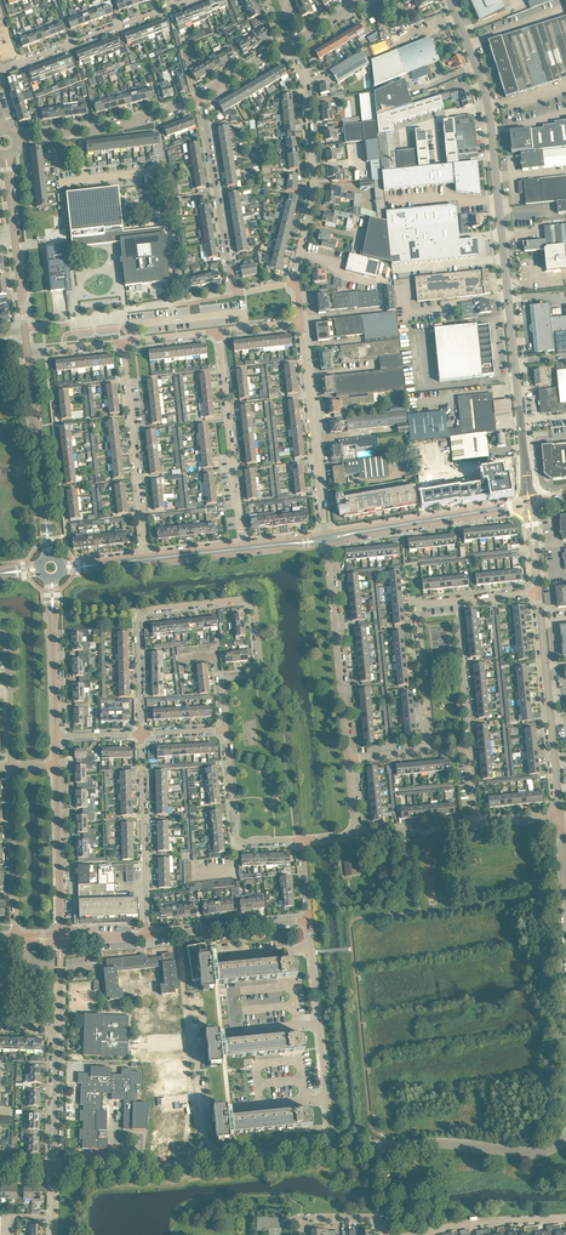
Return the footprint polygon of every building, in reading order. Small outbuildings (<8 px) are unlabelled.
[(126,9),(123,0),(115,0),(119,11),(126,9)] [(133,6),(130,0),(123,0),(126,9),(133,6)] [(209,3),(213,15),(216,13),(215,11),(219,9),(216,0),(215,1),(215,0),(214,0),(211,1),(212,2),(209,3)] [(216,0),(219,9),(227,6),(224,0),(217,0),(216,0)] [(299,10),(311,5),(309,0),(304,0),(296,3),(299,10)] [(420,12),(426,9),(425,6),(432,3),(431,0),(414,0),(420,12)] [(481,21),(504,10),(500,0),(472,0),(481,21)] [(527,3),(530,9),(546,3),(544,0),(534,0),(527,3)] [(86,6),(91,22),(98,19),(94,7),(90,8),(88,3),(88,1),(85,2),(85,4),(86,6)] [(245,5),(248,12),(245,13),(257,8),(256,6),(258,5),(256,1),(245,5)] [(105,17),(112,14),(109,6),(105,7),(104,3),(100,4),(105,17)] [(208,14),(212,12),(213,15),(209,3),(202,6),(207,19),(207,18),(210,16),(209,15),(208,14)] [(94,6),(94,7),(98,19),(105,17),(100,4),(94,6)] [(300,18),(302,17),(314,12),(311,5),(299,10),(300,13),(299,13),(300,18)] [(83,11),(80,12),(85,24),(91,22),(86,6),(82,8),(83,11)] [(207,19),(202,6),(195,9),(200,21),(207,19)] [(257,8),(245,13),(246,16),(249,15),(251,19),(260,16),(260,15),(262,15),(260,10),(258,11),(257,8)] [(193,24),(200,21),(195,9),(188,11),(192,22),(193,24)] [(75,10),(72,11),(73,15),(75,18),(78,27),(85,24),(80,12),(77,13),(75,10)] [(185,25),(192,22),(188,11),(181,14),(185,25)] [(181,14),(174,17),(176,22),(175,22),(176,26),(177,25),(180,31),(187,28),(185,25),(181,14)] [(410,26),(416,24),(421,22),(425,20),(422,15),(414,19),(408,21),(410,26)] [(261,17),(251,21),(252,25),(255,30),(262,42),(265,40),(265,42),(269,39),(269,38),(264,29),(259,32),(256,27),(263,24),(261,17)] [(488,41),(506,97),(565,78),(565,17),(488,41)] [(78,27),(75,18),(68,21),(71,29),(78,27)] [(52,21),(57,34),(64,32),(60,20),(53,23),(52,21)] [(165,20),(158,23),(163,35),(164,38),(167,37),(166,33),(170,32),(165,20)] [(57,34),(52,21),(45,24),(46,25),(50,37),(57,34)] [(158,23),(151,25),(155,35),(156,37),(163,35),(158,23)] [(11,27),(14,35),(20,33),(16,25),(15,25),(11,27)] [(46,25),(39,27),(43,39),(50,37),(46,25)] [(151,25),(145,28),(150,42),(151,43),(154,42),(152,36),(155,35),(151,25)] [(356,37),(357,37),(359,40),(366,35),(360,25),(352,30),(356,37)] [(43,39),(39,27),(32,30),(37,42),(43,39)] [(145,28),(138,30),(141,39),(142,43),(146,41),(147,44),(150,42),(145,28)] [(20,30),(23,37),(20,39),(23,47),(30,45),(24,29),(20,30)] [(30,45),(37,42),(32,30),(25,32),(24,29),(30,45)] [(138,30),(131,33),(134,41),(136,44),(135,44),(136,45),(142,43),(141,39),(138,30)] [(256,46),(262,42),(255,30),(249,34),(256,46)] [(345,34),(349,41),(356,37),(352,30),(349,32),(348,30),(344,33),(345,34)] [(378,39),(377,32),(367,38),(371,44),(378,39)] [(134,41),(131,33),(124,35),(127,44),(131,43),(132,46),(136,45),(135,44),(136,44),(134,41)] [(256,46),(249,34),(242,38),(244,41),(250,49),(252,48),(252,49),(257,47),(256,46)] [(349,41),(345,34),(337,39),(341,46),(349,41)] [(439,61),(430,37),(397,51),(371,61),(374,87),(406,74),(406,75),(439,61)] [(121,55),(126,53),(122,42),(119,43),(118,38),(111,40),(115,53),(115,52),(120,50),(121,55)] [(334,50),(341,46),(337,39),(330,43),(334,50)] [(108,55),(115,53),(111,40),(104,43),(108,55)] [(247,51),(250,49),(244,41),(238,45),(237,43),(234,44),(238,51),(241,50),(243,53),(244,55),(248,52),(247,51)] [(101,58),(102,59),(105,58),(105,57),(108,55),(104,43),(97,45),(101,58)] [(330,43),(322,48),(326,55),(334,50),(330,43)] [(227,45),(221,49),(229,62),(231,60),(232,62),(236,60),(235,58),(233,54),(236,53),(236,52),(231,44),(228,46),(227,45)] [(101,58),(97,45),(90,48),(93,56),(96,55),(98,59),(101,58)] [(168,49),(167,46),(167,45),(160,48),(161,50),(162,54),(162,53),(162,52),(168,49)] [(213,50),(223,67),(227,65),(226,63),(229,62),(220,48),(219,46),(213,50)] [(361,51),(341,64),(330,70),(338,84),(371,64),(370,59),(369,47),(362,52),(361,51)] [(93,56),(90,48),(83,51),(88,63),(91,62),(90,58),(93,56)] [(315,52),(319,59),(326,55),(322,48),(315,52)] [(342,53),(346,59),(348,57),(342,48),(340,49),(342,53)] [(213,50),(217,57),(211,61),(216,69),(218,68),(219,70),(223,67),(213,50)] [(83,51),(76,53),(79,62),(83,60),(84,64),(88,63),(83,51)] [(162,54),(158,55),(159,60),(160,65),(164,64),(163,59),(167,58),(166,53),(163,54),(162,54)] [(77,67),(73,57),(71,58),(70,56),(63,58),(67,70),(77,67)] [(464,66),(460,56),(452,59),(451,57),(439,62),(440,65),(447,62),(448,66),(454,63),(456,69),(464,66)] [(326,60),(321,64),(324,68),(329,68),(332,66),(329,60),(327,57),(325,58),(326,60)] [(67,70),(63,58),(56,61),(60,73),(66,71),(67,70)] [(56,61),(49,63),(54,75),(60,73),(56,61)] [(209,73),(204,65),(202,61),(196,65),(203,77),(209,73)] [(204,65),(209,73),(216,69),(211,61),(204,65)] [(49,63),(42,66),(47,78),(54,75),(49,63)] [(175,80),(178,88),(179,93),(186,92),(181,76),(184,75),(181,64),(178,64),(179,69),(176,70),(178,79),(175,80)] [(201,78),(203,77),(196,65),(192,67),(194,70),(191,72),(196,81),(197,81),(197,82),(201,80),(201,78)] [(42,66),(35,68),(41,83),(40,80),(47,78),(42,66)] [(282,66),(276,70),(281,78),(287,75),(282,66)] [(429,67),(426,68),(431,80),(434,79),(429,67)] [(35,68),(28,71),(32,79),(33,83),(37,82),(38,84),(41,83),(35,68)] [(413,73),(410,74),(413,83),(428,77),(425,68),(412,72),(413,73)] [(276,70),(269,74),(274,82),(281,78),(276,70)] [(163,76),(162,75),(162,72),(158,73),(161,82),(162,88),(157,89),(159,95),(162,94),(163,98),(169,97),(164,81),(163,76)] [(169,97),(174,95),(171,86),(169,86),(168,82),(171,81),(170,74),(163,76),(164,81),(169,97)] [(274,82),(269,74),(263,77),(268,86),(274,82)] [(10,77),(4,79),(4,80),(6,85),(8,84),(9,86),(18,84),(24,82),(23,79),(17,80),(16,76),(10,78),(10,77)] [(263,77),(256,81),(262,90),(265,88),(269,95),(272,93),(270,89),(268,86),(263,77)] [(282,81),(288,90),(291,88),(288,83),(288,84),(285,80),(282,81)] [(429,94),(428,92),(411,98),(412,99),(410,100),(404,80),(374,93),(376,116),(412,104),(412,105),(376,116),(389,112),(440,96),(439,96),(438,91),(429,94)] [(142,82),(143,86),(147,100),(154,98),(152,88),(148,89),(145,81),(142,82)] [(255,93),(262,90),(256,81),(250,85),(255,93)] [(85,82),(76,85),(77,88),(82,87),(82,90),(83,95),(84,97),(87,96),(85,82)] [(9,89),(7,90),(9,94),(20,91),(18,84),(9,86),(9,89)] [(252,95),(253,97),(259,106),(255,108),(259,114),(261,110),(263,107),(255,93),(250,85),(248,86),(247,85),(243,87),(244,89),(249,97),(252,95)] [(326,85),(320,86),(321,94),(330,93),(331,97),(337,96),(345,95),(345,91),(337,92),(336,88),(333,88),(329,89),(329,85),(326,85)] [(143,86),(136,88),(140,102),(147,100),(143,86)] [(140,102),(136,88),(132,89),(131,87),(129,87),(129,90),(130,94),(132,104),(140,102)] [(242,101),(245,99),(249,97),(244,89),(237,92),(242,101)] [(34,93),(36,98),(45,95),(44,91),(43,90),(34,93)] [(463,107),(472,104),(468,91),(458,95),(457,90),(440,96),(440,97),(444,108),(441,99),(450,96),(451,97),(455,96),(456,99),(461,99),(463,107)] [(11,101),(33,95),(32,92),(22,95),(20,91),(9,94),(11,101)] [(114,93),(114,92),(107,94),(108,100),(111,109),(118,107),(114,93)] [(121,92),(114,94),(114,93),(118,107),(125,106),(121,92)] [(130,94),(123,96),(122,92),(121,92),(125,106),(132,104),(130,94)] [(237,92),(231,96),(236,105),(242,101),(237,92)] [(362,123),(376,122),(373,93),(359,95),(361,117),(362,123)] [(23,101),(34,98),(33,95),(11,101),(11,103),(13,102),(14,104),(12,104),(13,108),(15,107),(15,108),(25,105),(23,101)] [(101,101),(104,111),(111,109),(108,100),(105,101),(103,95),(100,96),(100,98),(101,101)] [(291,95),(285,95),(281,96),(282,100),(273,101),(274,104),(279,104),(282,103),(292,102),(291,95)] [(231,96),(225,100),(230,108),(236,105),(231,96)] [(440,97),(376,117),(378,135),(393,133),(392,124),(444,108),(440,97)] [(81,99),(78,100),(78,102),(79,106),(80,116),(87,115),(86,105),(82,105),(81,99)] [(94,100),(89,101),(92,113),(97,112),(97,113),(104,111),(101,101),(94,103),(94,100)] [(223,112),(230,109),(224,100),(218,104),(223,112)] [(352,118),(350,101),(344,102),(345,119),(352,118)] [(292,102),(282,103),(283,111),(293,110),(292,102)] [(42,103),(38,103),(38,110),(39,115),(39,117),(42,117),(42,120),(50,119),(49,109),(42,110),(42,103)] [(322,113),(340,111),(339,108),(335,108),(331,108),(331,103),(322,104),(322,113)] [(65,117),(64,107),(63,104),(60,104),(60,108),(56,108),(57,118),(65,117)] [(27,112),(25,105),(15,108),(17,115),(27,112)] [(64,107),(65,117),(72,117),(71,106),(64,107)] [(71,106),(72,117),(80,116),(79,106),(71,106)] [(50,119),(57,118),(56,108),(49,109),(50,119)] [(37,113),(37,109),(34,110),(30,111),(27,112),(17,115),(19,122),(29,120),(28,115),(37,113)] [(275,116),(275,119),(294,117),(293,110),(283,111),(283,115),(275,116)] [(322,113),(323,121),(327,121),(327,124),(333,123),(332,120),(334,120),(333,116),(336,115),(336,114),(340,114),(340,111),(322,113)] [(466,116),(454,117),(454,120),(458,160),(470,159),(477,158),(474,128),(476,128),(475,125),(474,125),(473,116),(466,116)] [(294,117),(275,119),(276,122),(280,122),(284,122),(285,125),(294,124),(294,117)] [(361,117),(352,118),(345,119),(341,119),(342,125),(343,125),(362,123),(361,117)] [(195,126),(192,118),(185,120),(188,129),(195,126)] [(188,129),(185,120),(178,123),(181,132),(188,129)] [(454,120),(443,121),(447,164),(458,164),(458,160),(454,120)] [(534,151),(565,148),(565,121),(555,122),(555,125),(543,126),(544,129),(532,130),(510,132),(512,153),(534,151)] [(344,129),(344,133),(345,143),(369,141),(378,140),(376,122),(362,123),(343,125),(344,129)] [(174,134),(181,132),(178,123),(171,126),(174,134)] [(240,132),(238,132),(237,129),(234,130),(233,124),(226,125),(225,123),(218,124),(219,128),(218,128),(219,135),(240,132)] [(285,129),(276,130),(277,134),(282,133),(285,133),(295,132),(294,124),(285,125),(285,129)] [(164,128),(166,134),(167,137),(174,134),(171,126),(164,128)] [(324,132),(323,132),(324,140),(325,140),(331,140),(334,140),(334,139),(337,139),(338,139),(337,135),(340,135),(340,134),(344,133),(344,129),(336,130),(330,131),(324,131),(324,132)] [(426,130),(415,131),(418,167),(429,166),(426,130)] [(238,132),(219,135),(220,143),(230,141),(230,138),(234,137),(238,136),(238,132)] [(296,139),(295,132),(285,133),(286,140),(296,139)] [(393,133),(378,135),(382,170),(382,171),(397,170),(418,168),(416,149),(395,151),(393,133)] [(297,147),(296,139),(286,140),(287,147),(284,148),(297,147)] [(369,141),(364,142),(365,147),(366,158),(366,162),(367,162),(370,162),(380,161),(378,140),(369,141)] [(230,141),(220,143),(222,150),(231,148),(234,148),(240,147),(240,144),(231,145),(230,141)] [(198,143),(189,145),(187,145),(188,152),(200,151),(198,143)] [(288,155),(298,154),(297,147),(284,148),(284,155),(288,155)] [(231,148),(222,150),(223,157),(233,156),(231,148)] [(341,149),(330,150),(330,151),(327,152),(327,162),(336,161),(336,154),(341,154),(341,149)] [(527,153),(521,154),(523,170),(545,168),(565,166),(565,149),(527,153)] [(200,151),(188,152),(189,160),(201,158),(200,151)] [(298,161),(298,154),(288,155),(288,162),(298,161)] [(233,156),(223,157),(224,165),(234,163),(233,156)] [(193,167),(202,165),(201,158),(189,160),(192,160),(193,167)] [(285,163),(284,163),(284,166),(289,166),(289,170),(299,169),(298,161),(288,162),(285,163)] [(382,179),(380,161),(370,162),(372,180),(382,179)] [(225,172),(235,171),(234,163),(224,165),(225,172)] [(477,163),(452,165),(454,183),(455,183),(456,192),(469,194),(469,193),(479,195),(477,181),(478,181),(478,178),(477,178),(475,164),(477,164),(477,163)] [(270,164),(265,165),(261,165),(262,174),(269,173),(271,173),(270,164)] [(194,174),(203,173),(202,165),(193,167),(194,174)] [(454,183),(452,165),(443,166),(445,184),(452,183),(453,185),(454,184),(454,183)] [(445,184),(443,166),(434,167),(436,185),(445,184)] [(436,185),(434,167),(426,168),(427,186),(436,185)] [(427,186),(426,168),(417,169),(419,187),(427,186)] [(345,169),(328,170),(328,178),(331,178),(331,181),(345,181),(345,169)] [(410,188),(408,169),(399,170),(401,188),(410,188)] [(419,187),(417,169),(408,169),(410,188),(419,187)] [(401,188),(399,170),(391,171),(392,189),(401,188)] [(236,178),(235,171),(225,172),(226,180),(236,178)] [(392,189),(391,171),(382,172),(384,191),(385,191),(385,190),(392,189)] [(194,174),(195,182),(204,180),(203,173),(194,174)] [(279,182),(284,183),(287,183),(297,183),(298,175),(288,175),(283,175),(283,179),(277,178),(277,182),(276,182),(279,182)] [(236,178),(226,180),(227,187),(233,186),(237,185),(237,181),(240,180),(240,181),(245,180),(245,177),(239,177),(236,178)] [(558,202),(565,201),(565,177),(524,181),(518,182),(519,194),(525,194),(526,205),(558,202)] [(351,194),(351,200),(354,200),(353,213),(353,214),(353,215),(354,215),(366,217),(370,218),(387,221),(382,179),(372,180),(359,181),(360,189),(374,188),(377,212),(361,208),(362,195),(355,194),(355,193),(351,192),(351,194)] [(206,187),(204,180),(195,182),(196,189),(206,187)] [(68,245),(61,245),(61,249),(67,248),(121,242),(121,239),(124,238),(123,232),(118,188),(85,192),(80,192),(66,194),(72,244),(68,245)] [(346,200),(346,199),(346,194),(341,193),(342,189),(331,188),(331,193),(327,192),(326,198),(324,198),(323,205),(330,206),(330,204),(335,205),(335,198),(346,200)] [(248,199),(248,195),(239,196),(238,192),(229,194),(230,201),(240,200),(248,199)] [(293,194),(292,196),(286,195),(284,195),(283,198),(282,198),(281,201),(278,200),(278,201),(287,203),(296,205),(299,196),(293,194)] [(177,211),(186,210),(185,204),(183,204),(182,199),(175,200),(177,211)] [(196,208),(199,208),(209,206),(207,199),(195,201),(196,208)] [(240,203),(249,202),(248,199),(240,200),(230,201),(231,209),(241,207),(240,203)] [(294,212),(296,205),(287,203),(278,201),(277,204),(286,206),(285,210),(294,212)] [(558,202),(559,214),(565,213),(565,201),(558,202)] [(209,206),(199,208),(196,208),(197,216),(200,215),(210,214),(209,206)] [(250,213),(251,213),(250,210),(241,211),(241,207),(231,209),(232,216),(250,213)] [(449,225),(447,207),(438,208),(440,226),(449,225)] [(455,207),(447,207),(449,225),(458,225),(456,209),(455,210),(455,207)] [(440,226),(438,208),(430,209),(431,227),(440,226)] [(431,227),(430,209),(421,210),(423,228),(431,227)] [(293,219),(294,212),(285,210),(284,214),(275,212),(275,215),(269,213),(269,214),(293,219)] [(423,228),(421,210),(412,211),(414,229),(423,228)] [(334,215),(330,214),(324,213),(323,217),(322,216),(321,221),(322,221),(326,222),(325,226),(336,228),(337,225),(338,219),(338,216),(353,219),(354,215),(353,215),(353,214),(349,214),(349,212),(346,212),(346,213),(335,211),(334,215)] [(414,229),(412,211),(403,212),(405,230),(414,229)] [(397,231),(395,213),(387,213),(387,212),(386,212),(387,222),(388,232),(397,231)] [(405,230),(403,212),(395,213),(397,231),(405,230)] [(242,218),(251,216),(250,213),(232,216),(233,223),(243,222),(242,218)] [(211,221),(210,214),(200,215),(202,222),(211,221)] [(269,217),(282,220),(281,224),(291,227),(293,219),(269,214),(269,217)] [(464,223),(468,223),(472,223),(472,228),(477,227),(478,227),(480,227),(479,218),(478,218),(470,219),(469,214),(460,215),(461,223),(464,223)] [(370,218),(362,257),(391,263),(388,232),(387,221),(370,218)] [(212,228),(211,221),(202,222),(203,230),(212,228)] [(248,229),(253,228),(252,224),(247,225),(244,226),(243,222),(233,223),(234,231),(244,229),(248,229)] [(280,228),(277,227),(272,226),(271,229),(276,230),(279,231),(289,234),(291,227),(281,224),(280,228)] [(397,231),(388,232),(391,263),(391,266),(393,266),(392,264),(477,256),(476,240),(477,240),(477,239),(459,241),(458,225),(449,225),(440,226),(431,227),(423,228),(414,229),(405,230),(397,231)] [(547,250),(554,249),(554,248),(565,247),(565,225),(544,227),(546,241),(524,243),(525,252),(547,250)] [(124,238),(121,239),(121,242),(124,263),(123,264),(125,286),(170,282),(164,228),(123,232),(124,238)] [(213,236),(212,228),(203,230),(204,237),(213,236)] [(245,237),(245,236),(244,229),(234,231),(236,238),(245,237)] [(289,234),(279,231),(278,239),(287,241),(289,234)] [(318,240),(323,241),(321,246),(335,249),(337,242),(330,240),(331,234),(320,231),(318,240)] [(214,243),(213,236),(204,237),(205,244),(214,243)] [(245,237),(236,238),(237,246),(247,244),(245,237)] [(287,241),(278,239),(276,246),(286,248),(287,241)] [(216,250),(214,243),(205,244),(206,252),(216,250)] [(238,253),(248,251),(247,244),(237,246),(238,253)] [(284,256),(286,248),(276,246),(272,245),(268,244),(267,247),(275,249),(274,253),(284,256)] [(61,245),(46,247),(50,284),(48,285),(49,288),(50,288),(51,292),(54,312),(68,311),(66,292),(72,291),(69,268),(71,267),(71,264),(70,259),(69,259),(67,248),(61,249),(61,245)] [(554,248),(554,249),(546,250),(547,263),(546,263),(546,265),(547,265),(548,271),(553,271),(554,272),(561,271),(561,270),(565,269),(565,247),(554,248)] [(217,258),(216,250),(206,252),(207,259),(217,258)] [(273,257),(265,255),(264,258),(269,259),(272,260),(282,263),(284,256),(274,253),(273,257)] [(255,264),(251,265),(250,257),(251,257),(250,255),(249,255),(249,254),(248,255),(248,254),(246,255),(248,266),(250,276),(257,274),(255,264)] [(246,255),(238,256),(239,260),(243,259),(244,263),(247,262),(246,255)] [(380,263),(361,258),(351,256),(348,271),(357,273),(376,278),(380,263)] [(272,260),(272,262),(271,268),(280,270),(282,263),(272,260)] [(314,282),(320,282),(327,282),(326,271),(318,271),(318,266),(314,265),(313,265),(314,282)] [(242,277),(250,276),(248,266),(244,267),(240,267),(242,277)] [(415,277),(417,302),(485,295),(490,294),(488,270),(415,277)] [(211,274),(213,283),(216,282),(217,284),(221,283),(220,276),(221,276),(220,272),(211,274)] [(189,278),(189,274),(185,275),(187,288),(198,286),(197,277),(189,278)] [(211,274),(204,275),(206,284),(206,286),(210,285),(210,283),(213,283),(211,274)] [(197,277),(198,286),(206,284),(204,275),(197,277)] [(334,289),(337,288),(342,288),(340,278),(333,279),(334,285),(334,289)] [(394,287),(383,288),(386,312),(396,311),(394,287)] [(380,306),(378,291),(364,293),(363,290),(338,293),(337,288),(334,289),(327,289),(319,290),(319,294),(316,295),(318,313),(325,313),(325,311),(359,307),(359,309),(380,306)] [(474,302),(460,303),(462,315),(461,315),(462,319),(478,318),(478,314),(472,314),(471,307),(478,307),(479,314),(492,312),(491,305),(490,305),(489,300),(474,302)] [(532,327),(533,331),(536,330),(539,353),(545,352),(546,355),(548,355),(548,352),(555,351),(553,334),(556,333),(558,354),(565,353),(565,317),(551,318),(550,305),(543,306),(543,303),(540,303),(541,306),(534,306),(536,327),(532,327)] [(0,307),(0,309),(3,323),(10,321),(9,316),(11,316),(10,311),(4,312),(4,310),(5,310),(4,306),(0,307)] [(396,312),(327,320),(328,323),(330,338),(341,337),(364,334),(365,344),(399,340),(396,312)] [(328,323),(316,324),(318,341),(330,340),(330,338),(328,323)] [(482,376),(494,375),(493,368),(495,368),(495,366),(493,366),(490,338),(492,338),(491,331),(489,332),(489,326),(477,327),(477,325),(434,329),(439,382),(482,378),(482,376)] [(292,345),(292,344),(291,335),(283,336),(285,346),(292,345)] [(277,347),(285,346),(283,336),(276,337),(277,347)] [(270,348),(277,347),(276,337),(269,338),(270,348)] [(263,348),(270,348),(269,338),(262,339),(263,348)] [(255,339),(248,340),(249,350),(249,354),(256,353),(256,349),(255,339)] [(255,339),(256,349),(263,348),(262,339),(255,339)] [(240,341),(241,351),(249,350),(248,340),(240,341)] [(330,352),(319,353),(320,362),(321,371),(327,370),(333,369),(332,363),(342,362),(383,357),(400,355),(400,353),(399,340),(365,344),(336,347),(330,348),(330,352)] [(241,351),(240,341),(233,342),(234,352),(241,351)] [(200,355),(199,345),(192,346),(193,356),(200,355)] [(206,345),(199,345),(200,355),(207,355),(206,345)] [(186,357),(193,356),(192,346),(185,347),(186,357)] [(178,358),(186,357),(185,347),(177,348),(178,358)] [(171,359),(178,358),(177,348),(170,349),(171,359)] [(163,349),(156,350),(157,360),(164,359),(163,349)] [(164,359),(171,359),(170,349),(163,349),(164,359)] [(150,361),(157,360),(156,350),(149,351),(150,361)] [(113,355),(105,356),(106,366),(114,365),(113,355)] [(328,377),(322,377),(324,395),(336,393),(336,398),(339,397),(374,394),(377,394),(397,391),(397,394),(402,394),(402,391),(405,391),(402,367),(401,355),(400,355),(383,357),(384,369),(384,370),(328,377)] [(105,356),(98,357),(99,367),(106,366),(105,356)] [(92,367),(99,367),(98,357),(91,358),(92,367)] [(78,369),(85,368),(84,358),(77,359),(78,369)] [(92,367),(91,358),(84,358),(85,368),(92,367)] [(71,370),(78,369),(77,359),(70,360),(71,370)] [(64,371),(71,370),(70,360),(62,361),(64,371)] [(62,361),(55,362),(56,371),(64,371),(62,361)] [(564,362),(556,363),(557,369),(557,368),(557,371),(565,370),(564,366),(564,362)] [(276,364),(266,365),(267,375),(270,374),(270,369),(276,368),(276,364)] [(295,372),(294,364),(284,365),(285,373),(295,372)] [(246,370),(236,371),(237,378),(247,377),(246,370)] [(546,377),(545,370),(534,371),(535,378),(546,377)] [(558,384),(559,388),(539,390),(541,414),(565,411),(564,403),(565,403),(565,370),(557,371),(557,376),(558,384)] [(296,379),(295,372),(285,373),(286,380),(296,379)] [(200,375),(201,382),(210,381),(209,374),(200,375)] [(247,377),(237,378),(238,385),(248,384),(247,377)] [(535,378),(536,386),(547,385),(546,377),(535,378)] [(287,387),(296,386),(296,379),(286,380),(287,387)] [(157,380),(147,381),(148,388),(158,387),(157,380)] [(201,382),(201,389),(211,388),(210,381),(201,382)] [(117,391),(116,384),(106,385),(107,392),(117,391)] [(238,385),(239,392),(248,391),(248,384),(238,385)] [(296,386),(287,387),(287,394),(297,393),(296,386)] [(159,394),(158,387),(148,388),(149,395),(159,394)] [(201,389),(202,396),(212,395),(211,388),(201,389)] [(272,389),(268,389),(270,399),(278,398),(277,394),(277,390),(272,391),(272,389)] [(69,397),(68,390),(59,391),(59,398),(69,397)] [(118,399),(117,391),(107,392),(108,400),(118,399)] [(259,400),(258,395),(249,396),(248,391),(239,392),(240,400),(246,399),(246,401),(259,400)] [(445,411),(407,415),(409,433),(410,439),(410,441),(450,437),(452,461),(482,458),(489,457),(486,436),(491,436),(490,433),(496,432),(494,414),(493,402),(492,393),(486,394),(458,397),(459,407),(459,410),(461,426),(457,427),(457,429),(447,430),(446,420),(445,411)] [(159,394),(149,395),(150,402),(160,401),(159,394)] [(339,402),(327,403),(329,414),(334,413),(335,413),(340,413),(339,407),(375,403),(374,401),(374,394),(339,397),(339,402)] [(202,396),(203,404),(213,403),(212,395),(202,396)] [(59,398),(60,405),(70,404),(69,397),(59,398)] [(118,406),(118,399),(108,400),(109,407),(118,406)] [(289,408),(299,407),(298,400),(288,401),(289,408)] [(501,401),(493,402),(494,414),(503,413),(511,412),(510,400),(501,401)] [(160,408),(160,401),(150,402),(151,410),(160,408)] [(213,403),(203,404),(204,411),(213,410),(213,403)] [(60,405),(61,412),(71,411),(70,404),(60,405)] [(254,405),(240,406),(241,414),(251,413),(255,412),(254,405)] [(392,411),(346,416),(347,421),(347,427),(348,431),(397,425),(397,431),(389,431),(389,433),(371,435),(371,437),(374,437),(409,433),(407,424),(405,405),(392,407),(392,411)] [(118,406),(109,407),(110,414),(119,413),(118,406)] [(299,407),(289,408),(290,415),(299,414),(299,407)] [(151,417),(166,415),(161,415),(160,408),(151,410),(151,417)] [(213,410),(204,411),(204,418),(214,417),(213,410)] [(62,420),(72,418),(71,411),(61,412),(62,420)] [(241,414),(242,421),(252,420),(251,413),(241,414)] [(299,414),(290,415),(291,423),(300,422),(299,414)] [(166,415),(151,417),(152,424),(159,423),(162,423),(162,419),(166,419),(166,415)] [(347,421),(343,421),(343,417),(336,418),(337,422),(329,423),(331,433),(342,432),(341,427),(347,427),(347,421)] [(108,421),(108,428),(118,427),(117,420),(108,421)] [(252,420),(242,421),(243,428),(252,427),(252,420)] [(300,422),(291,423),(291,430),(301,429),(300,422)] [(198,425),(199,433),(209,432),(208,424),(198,425)] [(61,434),(71,433),(70,425),(60,427),(61,434)] [(108,428),(109,436),(119,434),(118,427),(108,428)] [(252,427),(243,428),(244,435),(253,434),(252,427)] [(292,437),(302,436),(301,429),(291,430),(292,437)] [(146,431),(147,439),(156,437),(155,430),(146,431)] [(199,433),(200,440),(209,439),(209,432),(199,433)] [(61,434),(61,441),(71,440),(71,433),(61,434)] [(119,434),(109,436),(110,443),(120,442),(119,434)] [(253,434),(244,435),(244,442),(254,441),(253,434)] [(497,447),(501,446),(501,447),(502,447),(502,446),(506,446),(504,434),(496,435),(497,447)] [(302,436),(292,437),(293,440),(293,444),(303,443),(302,436)] [(147,439),(147,446),(157,445),(156,437),(147,439)] [(342,444),(330,446),(330,452),(343,451),(342,446),(355,445),(356,449),(375,447),(374,437),(371,437),(341,440),(342,444)] [(197,448),(210,446),(209,439),(200,440),(200,447),(197,447),(197,448)] [(62,448),(72,447),(71,440),(61,441),(62,448)] [(254,441),(244,442),(245,450),(255,448),(254,441)] [(110,443),(105,443),(106,451),(107,450),(111,450),(120,449),(120,442),(110,443)] [(284,449),(284,452),(294,451),(303,450),(303,443),(293,444),(290,445),(290,448),(284,449)] [(147,446),(148,453),(158,452),(157,445),(147,446)] [(565,479),(565,473),(563,447),(554,448),(553,445),(542,446),(545,475),(551,480),(565,479)] [(210,446),(197,448),(197,451),(201,451),(201,454),(211,453),(210,446)] [(63,455),(73,454),(72,447),(62,448),(63,455)] [(255,448),(245,450),(246,457),(256,456),(255,448)] [(111,450),(107,450),(108,458),(112,457),(121,456),(120,449),(111,450)] [(279,453),(276,453),(276,461),(277,461),(280,460),(284,460),(283,456),(294,455),(295,459),(300,458),(304,457),(303,450),(294,451),(294,452),(292,452),(279,453)] [(331,459),(337,458),(343,458),(343,451),(330,452),(331,459)] [(158,452),(148,453),(149,460),(159,459),(158,452)] [(201,454),(198,455),(199,462),(202,461),(202,462),(212,461),(211,453),(201,454)] [(73,454),(63,455),(64,463),(74,461),(73,454)] [(256,456),(246,457),(247,464),(256,463),(260,462),(259,455),(256,456)] [(122,463),(121,456),(112,457),(112,464),(122,463)] [(359,473),(359,474),(360,479),(389,476),(387,457),(342,462),(343,467),(344,466),(345,475),(359,473)] [(159,459),(149,460),(150,467),(159,466),(159,459)] [(75,469),(74,461),(64,463),(65,470),(75,469)] [(203,469),(213,468),(212,461),(202,462),(203,469)] [(112,464),(108,465),(109,472),(113,472),(123,471),(122,463),(112,464)] [(180,464),(176,465),(177,470),(172,470),(172,475),(181,474),(180,464)] [(296,465),(292,466),(293,473),(303,472),(302,464),(296,465)] [(270,475),(273,475),(273,468),(272,468),(272,465),(260,467),(260,469),(269,468),(270,475)] [(159,466),(150,467),(151,475),(160,474),(159,466)] [(343,467),(332,468),(334,485),(346,484),(345,475),(344,466),(343,467)] [(458,488),(421,494),(423,506),(459,500),(459,501),(487,497),(486,490),(490,489),(491,498),(511,495),(508,476),(503,477),(502,468),(482,471),(484,480),(485,484),(458,489),(458,488)] [(75,476),(75,469),(65,470),(65,477),(75,476)] [(255,477),(254,470),(245,471),(245,478),(255,477)] [(123,471),(113,472),(114,479),(124,478),(123,471)] [(291,480),(304,479),(303,472),(293,473),(290,473),(291,480)] [(106,482),(105,477),(100,478),(100,475),(99,475),(99,473),(95,474),(95,478),(96,478),(96,483),(106,482)] [(204,483),(214,482),(213,474),(204,475),(204,483)] [(182,485),(181,475),(168,477),(168,481),(178,480),(179,486),(182,485)] [(66,484),(76,483),(75,476),(65,477),(66,484)] [(245,478),(246,485),(259,484),(256,484),(255,477),(245,478)] [(304,479),(291,480),(294,480),(295,487),(304,486),(304,479)] [(161,480),(151,481),(152,489),(162,487),(162,488),(165,487),(164,483),(161,483),(161,480)] [(215,489),(214,482),(204,483),(205,490),(215,489)] [(124,484),(118,485),(114,485),(115,493),(125,492),(124,484)] [(257,492),(260,491),(259,484),(246,485),(247,493),(257,492)] [(304,486),(295,487),(296,495),(305,493),(304,486)] [(342,494),(335,496),(337,509),(338,509),(340,516),(348,515),(348,517),(354,516),(353,514),(357,513),(357,516),(362,515),(362,512),(365,512),(366,514),(371,513),(370,511),(374,510),(374,513),(375,513),(375,512),(375,510),(382,509),(383,511),(384,511),(383,509),(387,508),(387,511),(392,510),(392,507),(395,507),(396,509),(401,508),(401,506),(404,505),(404,508),(410,507),(409,504),(413,504),(413,506),(418,505),(415,486),(414,486),(414,487),(414,486),(415,488),(343,500),(342,494)] [(162,487),(152,489),(153,496),(163,495),(162,488),(162,487)] [(206,497),(202,497),(202,498),(216,496),(215,489),(205,490),(206,497)] [(280,489),(277,489),(278,499),(285,498),(285,494),(281,495),(280,489)] [(78,497),(77,490),(67,491),(68,498),(78,497)] [(125,492),(115,493),(116,500),(126,499),(125,492)] [(257,499),(257,492),(247,493),(248,500),(257,499)] [(163,495),(153,496),(154,503),(163,502),(163,498),(163,495)] [(202,501),(206,501),(207,504),(216,503),(216,496),(202,498),(202,501)] [(78,497),(68,498),(68,505),(78,504),(78,497)] [(126,499),(116,500),(117,507),(127,506),(126,499)] [(189,499),(186,499),(187,509),(196,508),(196,504),(192,504),(192,501),(189,502),(189,499)] [(163,502),(154,503),(155,510),(164,509),(163,502)] [(78,504),(68,505),(69,512),(79,511),(78,504)] [(127,506),(117,507),(118,514),(122,514),(128,513),(127,506)] [(300,510),(301,523),(309,523),(307,509),(300,510)] [(294,526),(299,525),(299,524),(301,523),(300,510),(293,511),(293,514),(294,526)] [(79,511),(69,512),(70,520),(80,519),(79,511)] [(282,515),(279,516),(280,526),(287,525),(285,511),(281,511),(282,515)] [(290,527),(294,526),(293,514),(289,515),(289,511),(285,511),(287,525),(289,525),(290,527)] [(275,516),(275,512),(271,513),(273,527),(280,526),(279,516),(275,516)] [(210,513),(206,514),(206,520),(207,524),(208,534),(211,533),(211,535),(217,534),(217,529),(215,529),(214,523),(214,519),(210,520),(210,513)] [(264,513),(257,514),(258,528),(266,527),(264,513)] [(271,513),(264,513),(266,527),(273,527),(271,513)] [(257,514),(250,515),(250,519),(250,523),(251,528),(251,529),(258,528),(257,514)] [(192,522),(192,523),(193,525),(194,535),(201,535),(200,525),(196,525),(196,521),(192,522)] [(207,524),(200,525),(201,535),(208,534),(207,524)] [(164,529),(163,525),(160,525),(160,529),(157,529),(158,539),(165,539),(164,529)] [(194,535),(193,525),(185,526),(187,538),(190,538),(191,536),(194,535)] [(518,535),(517,525),(509,526),(510,536),(518,535)] [(187,538),(185,526),(178,527),(179,537),(182,537),(183,538),(187,538)] [(494,527),(495,537),(502,537),(501,526),(494,527)] [(502,537),(510,536),(509,526),(501,526),(502,537)] [(172,538),(179,537),(178,527),(171,528),(172,538)] [(494,527),(486,528),(487,538),(495,537),(494,527)] [(164,529),(165,539),(172,538),(171,528),(164,529)] [(479,539),(487,538),(486,528),(478,529),(479,539)] [(126,529),(122,530),(124,543),(131,542),(130,532),(126,533),(126,529)] [(479,539),(478,529),(470,530),(472,540),(479,539)] [(122,530),(115,531),(115,534),(116,544),(124,543),(122,530)] [(464,541),(472,540),(470,530),(463,530),(464,541)] [(102,546),(101,536),(101,532),(93,533),(95,546),(102,546)] [(88,547),(86,533),(79,534),(81,548),(88,547)] [(95,546),(93,533),(86,533),(88,547),(95,546)] [(72,539),(73,549),(81,548),(79,534),(76,535),(76,538),(72,539)] [(116,544),(115,534),(108,535),(109,545),(116,544)] [(109,545),(108,535),(101,536),(102,546),(109,545)] [(454,535),(446,536),(447,546),(448,551),(454,550),(454,545),(455,545),(454,541),(454,535)] [(440,547),(439,536),(431,537),(432,547),(440,547)] [(447,546),(446,536),(439,536),(440,547),(447,546)] [(432,547),(431,537),(423,538),(424,548),(432,547)] [(416,549),(424,548),(423,538),(415,539),(416,549)] [(408,540),(409,550),(416,549),(415,539),(408,540)] [(400,555),(399,545),(391,546),(392,556),(400,555)] [(377,557),(384,556),(383,546),(376,547),(377,557)] [(392,556),(391,546),(383,546),(384,556),(392,556)] [(369,558),(377,557),(376,547),(368,548),(369,558)] [(473,556),(473,553),(465,554),(465,547),(460,548),(460,555),(461,557),(465,557),(473,556)] [(361,559),(369,558),(368,548),(360,549),(361,559)] [(354,560),(353,549),(345,550),(346,560),(354,560)] [(353,549),(354,560),(361,559),(360,549),(353,549)] [(354,565),(352,566),(352,565),(346,566),(347,574),(355,573),(354,565)] [(400,578),(399,570),(389,571),(390,579),(400,578)] [(522,580),(521,570),(513,571),(514,581),(522,580)] [(514,581),(513,571),(506,572),(507,582),(514,581)] [(499,583),(498,572),(490,573),(491,584),(499,583)] [(499,583),(507,582),(506,572),(498,572),(499,583)] [(491,584),(490,573),(483,574),(484,584),(491,584)] [(358,582),(358,574),(347,575),(348,583),(358,582)] [(484,584),(483,574),(475,575),(476,585),(484,584)] [(461,587),(460,576),(452,577),(453,587),(461,587)] [(469,586),(468,580),(468,576),(460,576),(461,587),(469,586)] [(445,578),(446,588),(453,587),(452,577),(445,578)] [(400,578),(390,579),(390,587),(401,585),(400,578)] [(438,589),(446,588),(445,578),(437,579),(438,589)] [(430,590),(429,579),(422,580),(423,590),(430,590)] [(438,589),(437,579),(429,579),(430,590),(438,589)] [(359,590),(358,582),(348,583),(349,591),(359,590)] [(401,593),(401,585),(390,587),(391,594),(401,593)] [(557,588),(559,607),(565,606),(565,587),(557,588)] [(359,590),(349,591),(350,598),(360,597),(359,590)] [(402,601),(401,593),(391,594),(392,602),(402,601)] [(360,597),(350,598),(350,606),(361,605),(360,597)] [(402,601),(392,602),(393,610),(403,609),(402,601)] [(362,613),(361,605),(350,606),(351,614),(362,613)] [(524,614),(523,606),(513,607),(513,615),(524,614)] [(393,617),(404,616),(403,609),(393,610),(393,617)] [(465,612),(466,619),(476,618),(476,611),(465,612)] [(362,613),(351,614),(352,621),(358,621),(358,625),(368,624),(368,623),(366,623),(365,620),(362,620),(362,613)] [(244,622),(243,614),(230,616),(230,620),(231,623),(244,622)] [(513,615),(514,622),(524,621),(524,614),(513,615)] [(404,616),(393,617),(394,625),(405,624),(404,616)] [(494,616),(490,617),(485,617),(486,619),(491,619),(491,620),(486,621),(486,625),(492,624),(495,624),(494,616)] [(210,628),(218,627),(217,617),(209,618),(210,628)] [(203,628),(210,628),(209,618),(202,619),(204,631),(203,628)] [(476,618),(466,619),(467,627),(477,626),(476,618)] [(204,631),(202,619),(195,620),(196,632),(204,631)] [(188,620),(181,621),(182,634),(189,633),(189,630),(188,620)] [(193,633),(196,632),(195,620),(188,620),(189,630),(192,630),(193,633)] [(181,621),(174,622),(175,632),(175,635),(182,634),(181,621)] [(524,621),(514,622),(515,630),(525,629),(524,621)] [(171,632),(175,632),(174,622),(166,623),(168,636),(168,635),(172,635),(171,632)] [(245,629),(244,622),(231,623),(232,630),(245,629)] [(168,636),(166,623),(159,624),(160,633),(161,637),(168,636)] [(148,631),(146,631),(147,634),(149,634),(149,638),(155,637),(157,637),(156,633),(160,633),(159,624),(152,624),(152,629),(148,629),(148,630),(148,631)] [(366,635),(365,628),(369,628),(368,624),(358,625),(359,628),(355,628),(356,636),(366,635)] [(477,626),(467,627),(468,635),(478,634),(477,626)] [(89,629),(80,629),(80,634),(72,634),(72,643),(87,642),(86,637),(89,637),(89,629)] [(236,637),(245,636),(245,629),(232,630),(232,634),(235,634),(236,637)] [(525,629),(515,630),(516,638),(526,637),(525,629)] [(403,631),(397,632),(393,632),(393,640),(404,639),(403,631)] [(479,641),(478,634),(468,635),(469,642),(479,641)] [(366,635),(356,636),(357,644),(367,643),(366,635)] [(527,644),(526,637),(516,638),(516,645),(527,644)] [(404,647),(404,639),(393,640),(394,648),(404,647)] [(469,642),(469,650),(480,649),(479,641),(469,642)] [(87,642),(72,643),(72,651),(78,651),(80,651),(80,655),(89,655),(89,642),(87,642)] [(368,650),(367,643),(357,644),(357,652),(368,650)] [(527,652),(527,644),(516,645),(517,653),(527,652)] [(405,654),(404,647),(394,648),(395,655),(405,654)] [(251,649),(247,649),(246,648),(239,649),(239,652),(240,661),(248,661),(247,657),(251,656),(251,649)] [(480,649),(469,650),(470,658),(476,657),(480,657),(481,657),(481,656),(480,656),(480,649)] [(368,650),(357,652),(358,659),(368,658),(368,650)] [(240,661),(239,652),(232,653),(233,662),(240,661)] [(518,661),(522,660),(528,660),(527,652),(517,653),(518,661)] [(233,662),(232,653),(225,653),(225,654),(220,654),(221,660),(226,659),(226,663),(233,662)] [(406,662),(405,654),(395,655),(396,663),(406,662)] [(503,654),(500,655),(500,662),(501,666),(509,665),(508,661),(503,662),(503,658),(503,654)] [(79,659),(73,660),(73,668),(83,668),(90,668),(90,663),(90,660),(91,659),(91,655),(89,655),(80,655),(80,659),(79,659)] [(358,659),(359,667),(369,666),(368,658),(358,659)] [(397,671),(407,670),(406,662),(396,663),(397,671)] [(207,672),(207,664),(197,665),(198,673),(207,672)] [(473,665),(474,672),(484,671),(483,664),(473,665)] [(370,674),(369,666),(359,667),(360,675),(370,674)] [(526,667),(520,668),(516,668),(517,676),(527,675),(526,667)] [(73,676),(79,676),(81,676),(81,681),(90,680),(90,672),(83,672),(83,668),(73,668),(73,676)] [(407,677),(407,670),(397,671),(397,678),(407,677)] [(474,672),(475,680),(485,679),(484,671),(474,672)] [(207,672),(198,673),(198,680),(208,679),(207,672)] [(370,674),(360,675),(361,682),(371,681),(370,674)] [(517,676),(518,683),(528,682),(527,675),(517,676)] [(408,685),(407,677),(397,678),(398,686),(408,685)] [(208,679),(198,680),(199,687),(209,686),(208,679)] [(475,680),(476,688),(485,687),(485,679),(475,680)] [(81,685),(79,685),(73,685),(73,694),(84,693),(84,688),(90,688),(90,680),(81,681),(81,685)] [(528,682),(518,683),(519,691),(529,690),(528,682)] [(199,687),(200,694),(210,693),(209,686),(199,687)] [(476,688),(476,695),(486,694),(485,687),(476,688)] [(369,689),(365,689),(359,690),(360,697),(370,696),(369,689)] [(398,690),(399,694),(401,693),(402,701),(412,700),(411,692),(408,692),(407,689),(398,690)] [(529,690),(519,691),(519,699),(530,698),(529,690)] [(84,693),(73,694),(74,702),(75,702),(82,702),(82,706),(88,706),(91,706),(91,698),(88,698),(87,693),(84,693)] [(486,694),(476,695),(477,703),(487,702),(486,694)] [(371,704),(370,696),(360,697),(360,705),(371,704)] [(530,705),(530,698),(519,699),(520,706),(530,705)] [(412,700),(402,701),(403,708),(413,707),(412,700)] [(488,710),(487,702),(477,703),(478,711),(488,710)] [(371,704),(360,705),(361,713),(371,712),(371,704)] [(530,705),(520,706),(521,714),(531,713),(530,705)] [(75,710),(74,710),(74,717),(87,717),(89,717),(89,711),(88,706),(82,706),(75,706),(75,710)] [(413,707),(403,708),(404,716),(414,715),(413,707)] [(488,717),(488,710),(478,711),(479,718),(488,717)] [(371,712),(361,713),(362,720),(372,719),(371,712)] [(531,713),(521,714),(522,722),(532,721),(531,713)] [(414,723),(414,715),(404,716),(404,724),(414,723)] [(87,721),(87,717),(74,717),(73,717),(73,721),(74,721),(74,725),(79,725),(79,728),(88,728),(87,721)] [(373,727),(372,719),(362,720),(363,728),(373,727)] [(414,723),(404,724),(405,731),(415,730),(414,723)] [(487,725),(483,725),(477,726),(478,734),(488,733),(487,725)] [(374,735),(373,727),(363,728),(364,736),(374,735)] [(535,728),(529,728),(525,729),(526,737),(536,735),(535,728)] [(415,730),(405,731),(406,739),(416,738),(415,730)] [(488,733),(478,734),(478,741),(489,740),(488,733)] [(375,742),(374,736),(374,735),(364,736),(364,743),(375,742)] [(526,737),(526,744),(537,743),(536,735),(526,737)] [(489,748),(489,740),(478,741),(479,749),(489,748)] [(537,743),(526,744),(527,752),(537,751),(537,743)] [(490,756),(489,748),(479,749),(480,757),(490,756)] [(83,762),(92,762),(100,762),(99,754),(91,754),(91,752),(88,749),(75,750),(75,758),(83,758),(83,762)] [(538,759),(537,751),(527,752),(528,760),(538,759)] [(490,756),(480,757),(481,764),(491,763),(490,756)] [(538,759),(528,760),(529,767),(539,766),(538,759)] [(443,771),(451,770),(449,760),(442,761),(443,771)] [(435,772),(434,761),(426,762),(427,772),(435,772)] [(443,771),(442,761),(434,761),(435,772),(443,771)] [(83,762),(83,766),(75,766),(76,775),(86,774),(86,770),(92,769),(92,762),(83,762)] [(419,763),(420,773),(427,772),(426,762),(419,763)] [(420,773),(419,763),(411,764),(412,774),(420,773)] [(481,764),(482,772),(492,771),(491,763),(481,764)] [(404,775),(403,764),(396,765),(397,775),(404,775)] [(404,775),(412,774),(411,764),(403,764),(404,775)] [(540,774),(539,766),(529,767),(529,775),(540,774)] [(378,775),(377,767),(367,768),(368,776),(378,775)] [(482,772),(482,780),(493,779),(492,771),(482,772)] [(76,783),(84,783),(84,787),(93,787),(93,779),(86,779),(86,774),(76,775),(76,783)] [(368,783),(379,782),(378,775),(368,776),(368,783)] [(379,790),(379,782),(368,783),(369,791),(379,790)] [(77,791),(76,791),(76,800),(87,799),(91,799),(90,794),(93,794),(96,794),(95,787),(93,787),(84,787),(84,791),(77,791)] [(541,789),(533,790),(534,793),(535,803),(542,802),(541,792),(541,789)] [(379,790),(369,791),(370,799),(380,798),(379,790)] [(519,805),(527,804),(526,793),(518,794),(519,805)] [(534,793),(526,793),(527,804),(535,803),(534,793)] [(512,805),(519,805),(518,794),(511,795),(512,805)] [(512,805),(511,795),(503,796),(504,806),(512,805)] [(496,807),(504,806),(503,796),(495,797),(496,807)] [(495,797),(488,797),(489,808),(496,807),(495,797)] [(380,798),(370,799),(371,806),(381,805),(380,798)] [(87,799),(76,800),(77,808),(83,808),(84,808),(85,812),(94,812),(93,804),(93,799),(91,799),(87,799)] [(454,803),(446,804),(447,814),(455,813),(454,803)] [(440,815),(447,814),(446,804),(439,805),(440,815)] [(382,813),(381,805),(371,806),(371,814),(382,813)] [(440,815),(439,805),(431,806),(432,816),(440,815)] [(417,817),(424,817),(423,806),(416,807),(417,817)] [(424,817),(432,816),(431,806),(423,806),(424,817)] [(409,818),(417,817),(416,807),(408,808),(409,818)] [(408,808),(400,809),(401,819),(409,818),(408,808)] [(85,816),(77,816),(77,825),(88,824),(88,819),(94,819),(94,812),(85,812),(85,816)] [(382,821),(382,813),(371,814),(372,822),(382,821)] [(77,833),(85,833),(85,837),(94,837),(94,829),(88,829),(88,824),(77,825),(77,833)] [(83,841),(77,841),(78,850),(88,849),(93,849),(93,844),(94,844),(94,837),(85,837),(85,841),(83,841)] [(190,843),(187,843),(188,850),(187,850),(180,850),(180,854),(191,853),(190,843)] [(220,858),(219,853),(225,852),(225,850),(224,846),(209,848),(210,859),(220,858)] [(88,849),(78,850),(78,858),(79,858),(86,858),(86,862),(95,862),(105,862),(105,858),(95,858),(95,856),(95,854),(88,854),(88,849)] [(355,855),(344,856),(346,876),(357,875),(355,855)] [(78,870),(76,870),(76,874),(76,876),(76,882),(78,882),(79,885),(107,885),(107,891),(115,891),(115,872),(115,868),(115,865),(106,865),(78,866),(78,870)] [(79,885),(79,914),(79,920),(138,919),(138,906),(138,899),(133,899),(133,893),(116,894),(115,891),(107,891),(107,885),(79,885)] [(190,916),(196,916),(197,916),(195,904),(199,903),(198,900),(189,901),(189,900),(190,916)] [(294,900),(282,901),(279,901),(280,911),(289,910),(289,907),(294,906),(295,906),(294,900)] [(165,903),(159,904),(160,913),(158,913),(158,916),(160,916),(161,920),(167,919),(165,903)] [(201,989),(212,988),(219,987),(219,983),(282,977),(282,975),(285,975),(285,977),(297,975),(296,959),(284,960),(284,962),(217,969),(217,968),(216,952),(206,954),(205,945),(187,947),(193,982),(201,980),(201,989)] [(122,988),(120,969),(164,966),(165,984),(160,984),(161,994),(167,994),(169,1015),(181,1014),(180,996),(170,997),(170,993),(179,993),(179,988),(180,988),(178,961),(173,961),(172,952),(162,953),(162,956),(148,957),(148,955),(106,958),(106,968),(105,968),(107,1000),(126,998),(125,988),(122,988)] [(219,987),(212,988),(217,1031),(223,1030),(219,987)] [(128,1057),(128,1038),(127,1038),(127,1031),(128,1031),(129,1016),(84,1014),(84,1033),(85,1033),(85,1037),(84,1037),(83,1056),(128,1057)] [(305,1050),(303,1034),(291,1036),(291,1037),(225,1044),(223,1030),(217,1031),(206,1032),(209,1064),(220,1063),(227,1062),(226,1058),(289,1052),(289,1050),(293,1050),(293,1052),(305,1050)] [(11,1050),(11,1038),(3,1037),(3,1050),(11,1050)] [(18,1050),(19,1038),(11,1038),(11,1050),(18,1050)] [(19,1038),(18,1050),(26,1050),(27,1038),(19,1038)] [(34,1038),(27,1038),(26,1050),(34,1050),(34,1038)] [(34,1050),(42,1051),(42,1038),(34,1038),(34,1050)] [(176,1135),(166,1136),(168,1153),(198,1151),(189,1066),(182,1067),(182,1062),(167,1064),(176,1135)] [(227,1062),(220,1063),(220,1068),(224,1102),(224,1106),(231,1105),(227,1062)] [(27,1075),(41,1075),(41,1067),(32,1067),(32,1063),(26,1063),(23,1063),(23,1067),(29,1067),(29,1075),(27,1075)] [(88,1149),(108,1149),(108,1139),(98,1139),(99,1130),(107,1130),(107,1111),(102,1111),(103,1093),(112,1093),(111,1100),(124,1100),(123,1129),(147,1130),(148,1103),(137,1103),(137,1090),(136,1090),(136,1085),(140,1085),(141,1072),(131,1072),(131,1069),(122,1068),(121,1075),(109,1074),(110,1067),(91,1067),(91,1074),(78,1073),(78,1083),(84,1083),(84,1089),(81,1089),(80,1105),(83,1105),(83,1111),(80,1111),(80,1120),(83,1121),(83,1129),(80,1129),(79,1139),(82,1139),(82,1148),(88,1148),(88,1149)] [(220,1068),(212,1069),(215,1102),(224,1102),(220,1068)] [(41,1083),(41,1075),(27,1075),(26,1083),(23,1082),(23,1087),(32,1087),(32,1083),(41,1083)] [(23,1087),(23,1091),(29,1091),(28,1098),(41,1099),(41,1091),(32,1090),(32,1087),(23,1087)] [(26,1106),(22,1106),(22,1110),(31,1110),(31,1106),(40,1107),(41,1099),(28,1098),(27,1098),(26,1106)] [(313,1125),(311,1109),(299,1111),(299,1112),(232,1119),(231,1105),(224,1106),(213,1107),(217,1139),(227,1138),(234,1138),(234,1133),(297,1127),(297,1126),(300,1125),(300,1127),(313,1125)] [(22,1110),(22,1114),(28,1114),(28,1122),(40,1122),(40,1114),(31,1114),(31,1110),(22,1110)] [(28,1122),(28,1129),(21,1129),(21,1133),(30,1133),(31,1130),(40,1130),(40,1122),(28,1122)] [(21,1133),(21,1137),(21,1138),(23,1140),(27,1141),(27,1145),(39,1145),(39,1137),(30,1137),(30,1133),(21,1133)] [(4,1156),(4,1147),(8,1147),(9,1141),(9,1138),(4,1138),(4,1140),(0,1140),(0,1156),(4,1156)] [(39,1153),(39,1145),(27,1145),(27,1153),(27,1157),(27,1158),(35,1158),(35,1153),(39,1153)] [(9,1199),(9,1187),(1,1187),(1,1194),(0,1194),(0,1203),(2,1203),(2,1198),(9,1199)] [(20,1203),(20,1195),(17,1195),(17,1187),(9,1187),(9,1199),(16,1199),(16,1203),(20,1203)] [(20,1195),(20,1203),(25,1203),(25,1199),(32,1200),(32,1188),(24,1188),(24,1195),(20,1195)] [(32,1200),(32,1203),(40,1203),(40,1200),(44,1200),(44,1196),(40,1196),(40,1188),(32,1188),(32,1200)] [(281,1228),(279,1228),(280,1218),(269,1218),(257,1218),(257,1230),(270,1230),(270,1234),(281,1234),(281,1228)] [(30,1227),(30,1233),(42,1234),(42,1226),(37,1225),(37,1222),(26,1222),(26,1227),(30,1227)] [(557,1232),(557,1234),(565,1234),(565,1231),(561,1231),(561,1224),(553,1225),(554,1232),(557,1232)] [(546,1225),(547,1232),(543,1232),(543,1234),(551,1234),(551,1232),(554,1232),(553,1225),(546,1225)] [(517,1232),(513,1233),(512,1226),(505,1227),(506,1234),(509,1233),(509,1234),(517,1234),(517,1232)] [(539,1233),(539,1226),(532,1227),(532,1234),(533,1234),(533,1233),(535,1233),(535,1234),(543,1234),(543,1232),(539,1233)] [(495,1234),(503,1234),(506,1234),(505,1227),(498,1228),(499,1234),(495,1234)] [(525,1227),(525,1234),(521,1234),(532,1234),(532,1227),(525,1227)]
